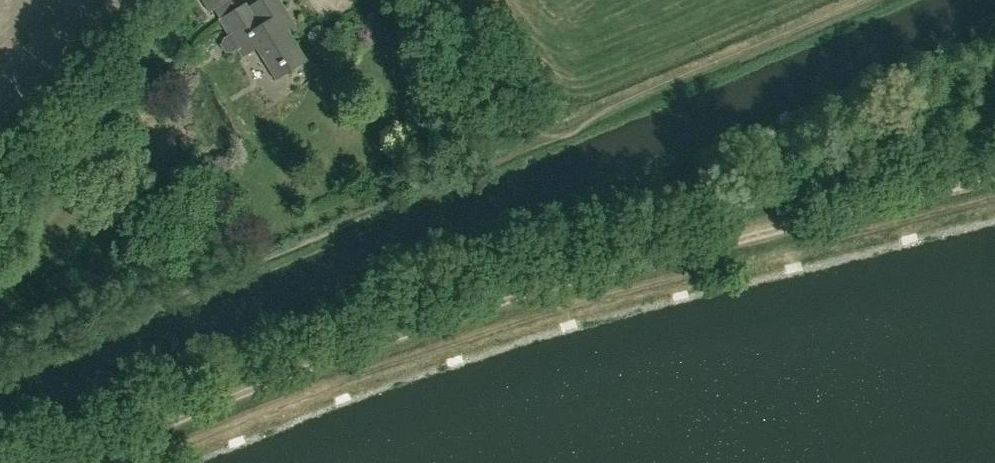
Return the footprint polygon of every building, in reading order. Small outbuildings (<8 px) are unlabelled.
[(251,38),(274,76),(304,58),(279,17),(287,12),(279,0),(256,0),(260,6),(250,12),(244,2),(221,16),(229,30),(223,34),(219,42),(223,49),(232,49),(251,38)]
